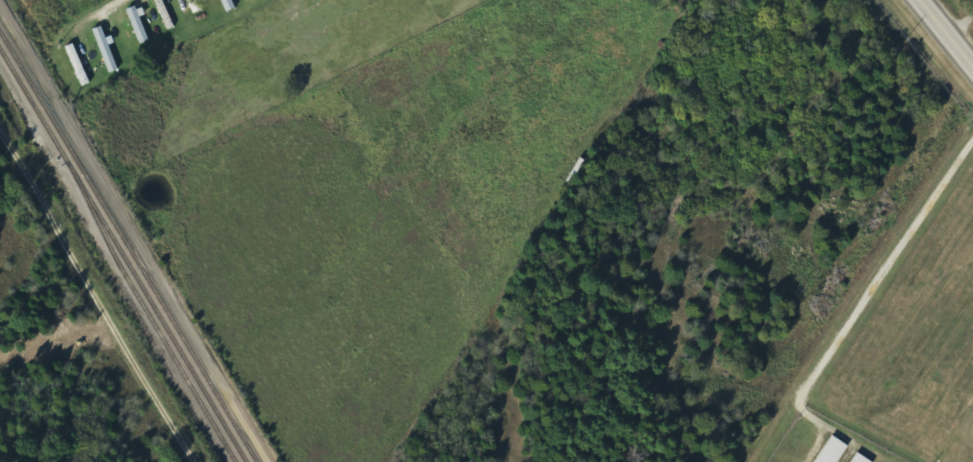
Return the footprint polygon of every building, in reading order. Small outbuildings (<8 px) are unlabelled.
[(205,10),(200,0),(189,0),(196,15),(205,10)] [(227,14),(236,10),(233,0),(222,0),(227,14)] [(151,42),(138,7),(128,11),(141,45),(151,42)] [(849,446),(833,435),(817,461),(839,461),(849,446)] [(858,452),(852,461),(873,461),(858,452)]
